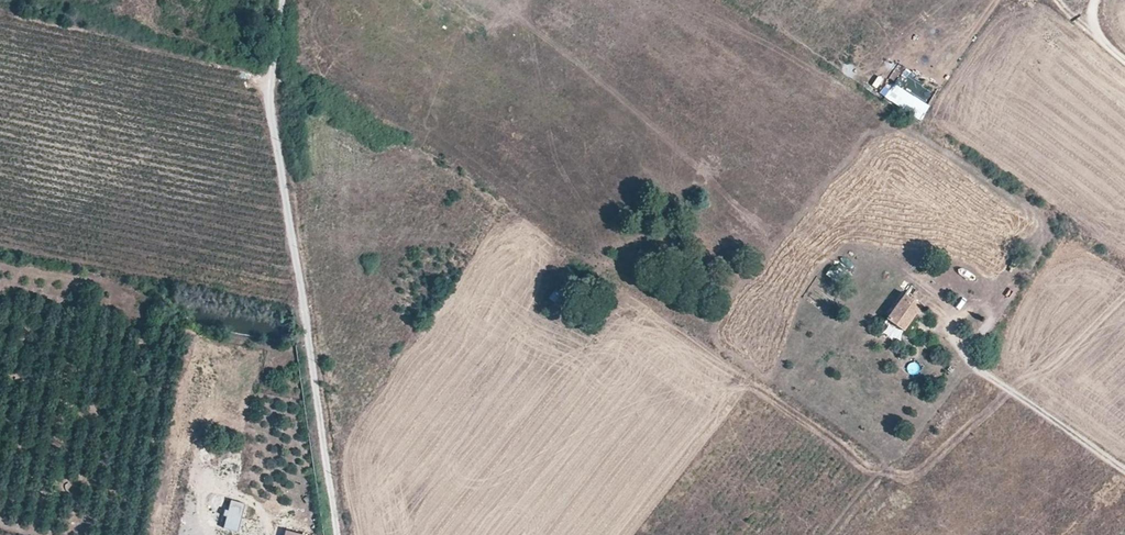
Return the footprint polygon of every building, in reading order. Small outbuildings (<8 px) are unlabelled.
[(839,287),(849,276),(836,265),(827,275),(839,287)] [(560,306),(568,296),(557,288),(550,297),(560,306)] [(903,335),(922,309),(905,297),(887,323),(903,335)] [(232,503),(211,499),(205,534),(226,534),(232,503)]
